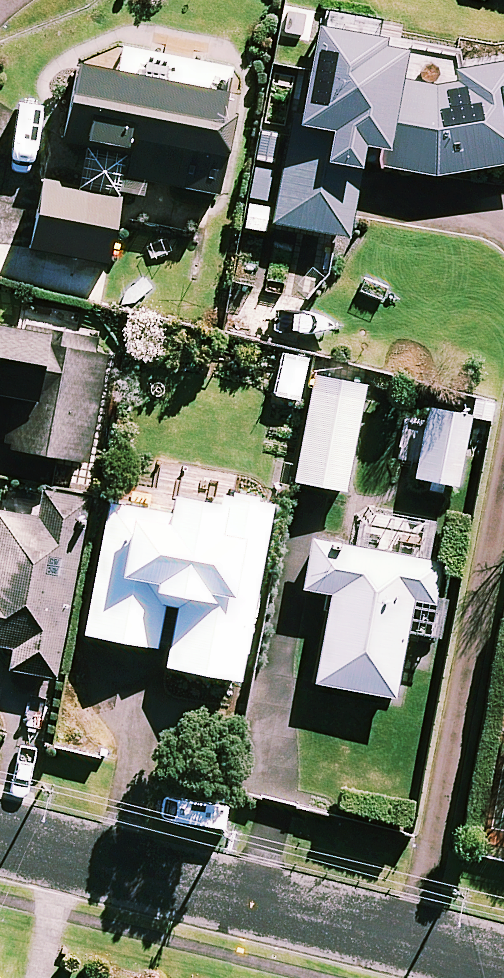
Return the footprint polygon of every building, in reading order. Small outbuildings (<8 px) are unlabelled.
[(390,180),(435,184),(503,173),(503,68),(457,76),(445,92),(400,84),(405,59),(315,43),(302,116),(292,114),(272,231),(348,244),(362,164),(392,166),(390,180)] [(236,76),(122,57),(118,85),(77,79),(66,151),(135,162),(131,187),(216,201),(236,76)] [(121,202),(44,188),(32,257),(108,271),(121,202)] [(0,334),(0,405),(13,407),(5,457),(88,470),(107,350),(0,334)] [(307,362),(284,357),(275,400),(298,405),(307,362)] [(345,498),(366,375),(317,366),(296,490),(345,498)] [(456,494),(467,437),(409,425),(402,460),(419,463),(415,486),(456,494)] [(232,503),(235,485),(197,478),(194,496),(178,494),(173,523),(111,512),(88,644),(154,655),(163,607),(180,610),(168,677),(238,689),(269,509),(232,503)] [(10,491),(4,524),(0,524),(0,653),(11,655),(7,676),(56,685),(88,504),(10,491)] [(427,569),(434,532),(369,520),(362,557),(313,548),(304,597),(332,602),(316,690),(394,705),(406,640),(437,646),(444,605),(437,604),(443,572),(427,569)]
